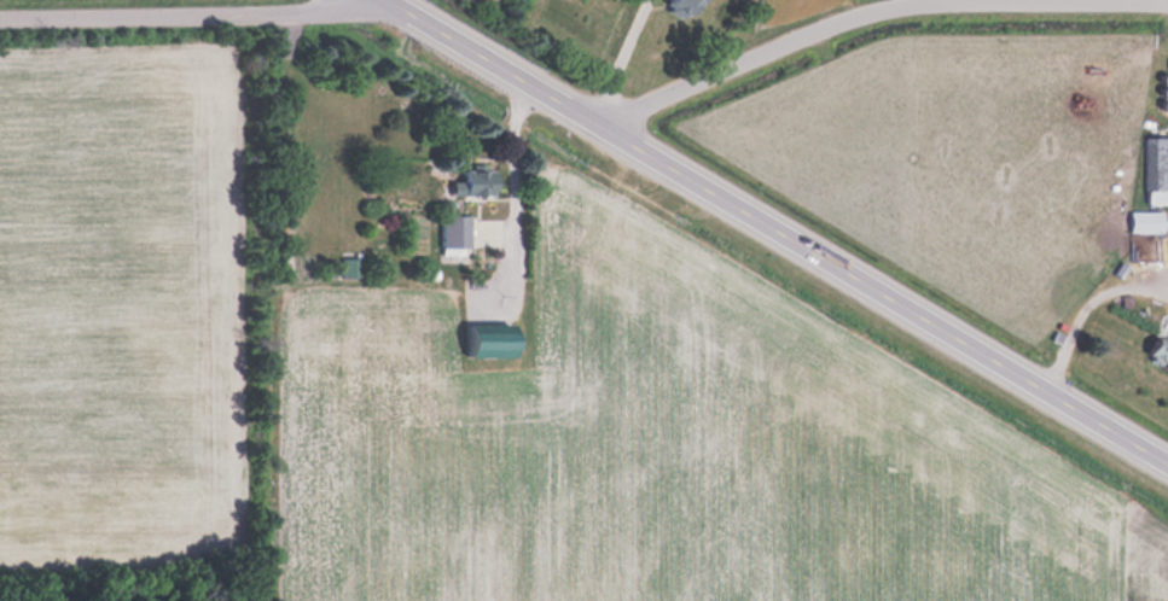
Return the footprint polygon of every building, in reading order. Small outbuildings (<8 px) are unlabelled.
[(697,19),(704,0),(669,0),(667,6),(697,19)] [(1149,202),(1165,202),(1164,136),(1152,136),(1152,163),(1145,163),(1146,182),(1148,182),(1149,202)] [(1163,233),(1163,210),(1129,210),(1129,233),(1163,233)] [(470,213),(441,213),(441,252),(470,252),(470,213)] [(360,257),(343,257),(343,274),(360,274),(360,257)] [(466,355),(511,355),(511,349),(521,349),(521,323),(466,323),(466,355)] [(1156,333),(1145,358),(1167,368),(1167,338),(1156,333)]
